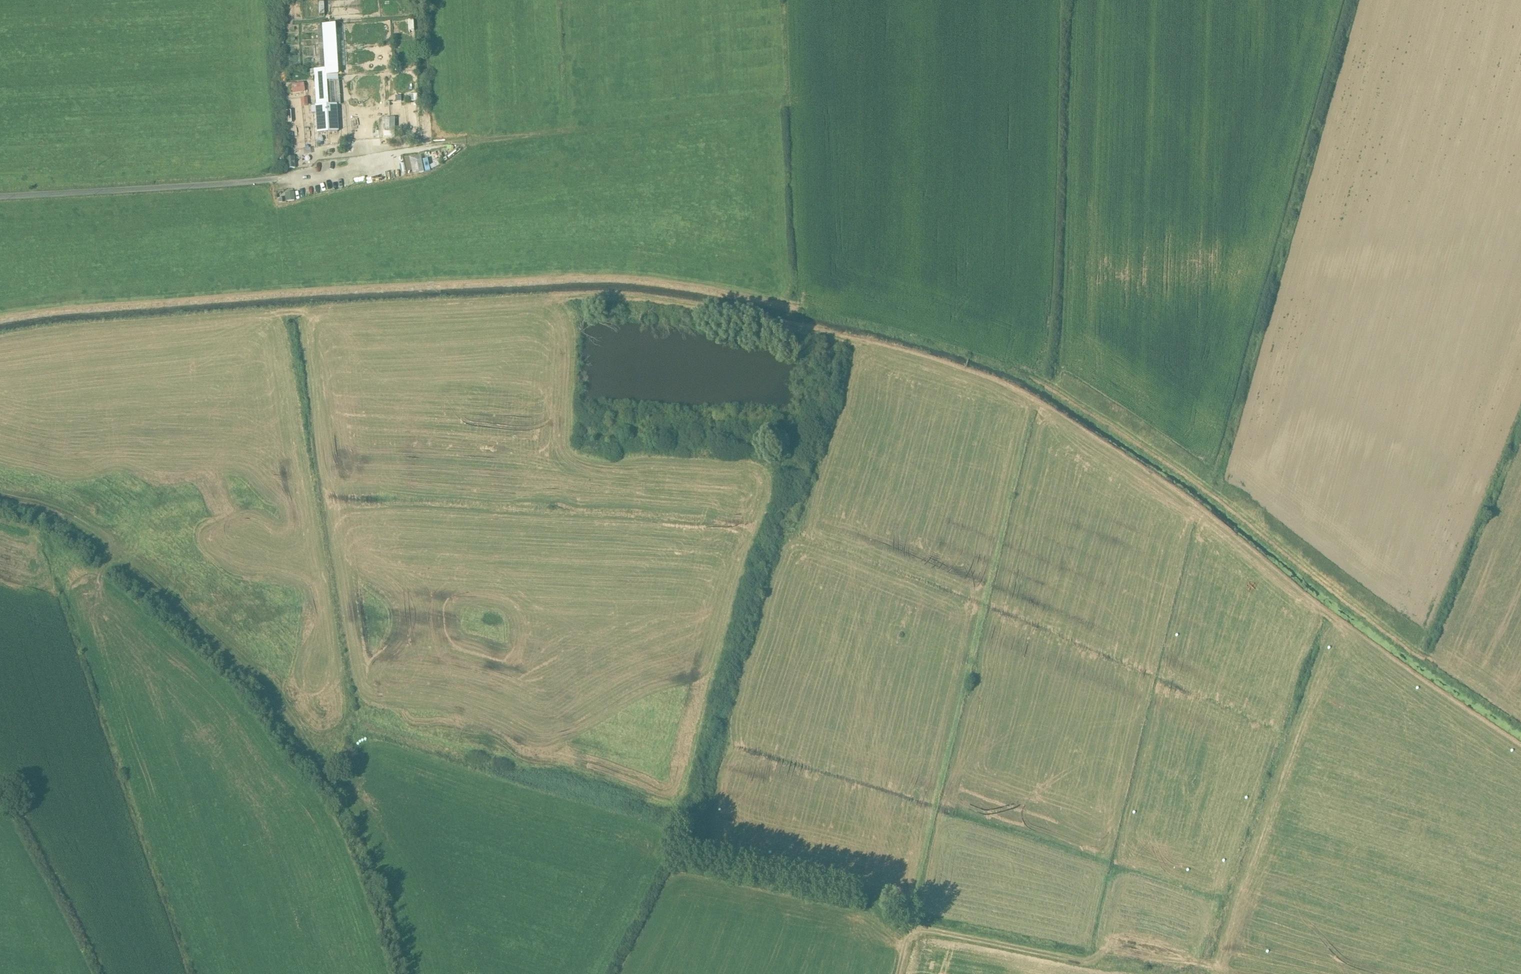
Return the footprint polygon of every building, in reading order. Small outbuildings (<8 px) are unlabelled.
[(334,25),(322,26),(325,69),(315,70),(317,106),(336,105),(340,105),(337,75),(334,25)] [(292,84),(293,93),(305,92),(304,82),(292,84)] [(317,106),(316,106),(318,133),(337,132),(336,105),(317,106)] [(395,131),(395,118),(385,118),(385,131),(395,131)] [(410,157),(413,174),(424,172),(421,155),(410,157)] [(285,169),(296,168),(295,157),(284,158),(285,169)] [(286,201),(295,201),(295,192),(285,192),(286,201)]
